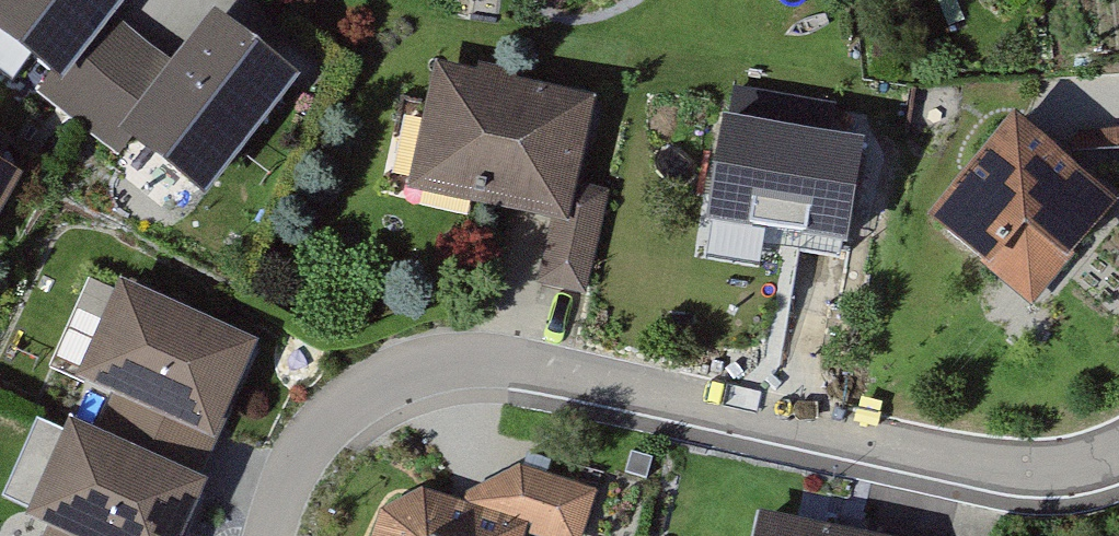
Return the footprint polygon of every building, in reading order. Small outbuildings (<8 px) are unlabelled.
[(19,54),(62,88),(130,0),(0,0),(0,40),(19,54)] [(256,47),(213,14),(119,135),(162,168),(206,201),(299,80),(256,47)] [(434,116),(404,108),(381,188),(471,213),(474,201),(562,225),(549,272),(571,279),(595,286),(621,194),(580,183),(603,103),(450,60),(434,116)] [(1018,122),(926,234),(1034,322),(1118,218),(1118,205),(1018,122)] [(870,144),(734,124),(718,229),(855,249),(870,144)] [(0,153),(0,231),(29,166),(0,153)] [(261,346),(119,283),(74,384),(217,446),(261,346)] [(70,423),(25,523),(47,533),(46,535),(185,535),(208,486),(70,423)] [(384,522),(379,535),(591,535),(601,496),(528,474),(470,505),(426,495),(384,522)] [(808,522),(760,512),(755,535),(874,535),(808,522)]
